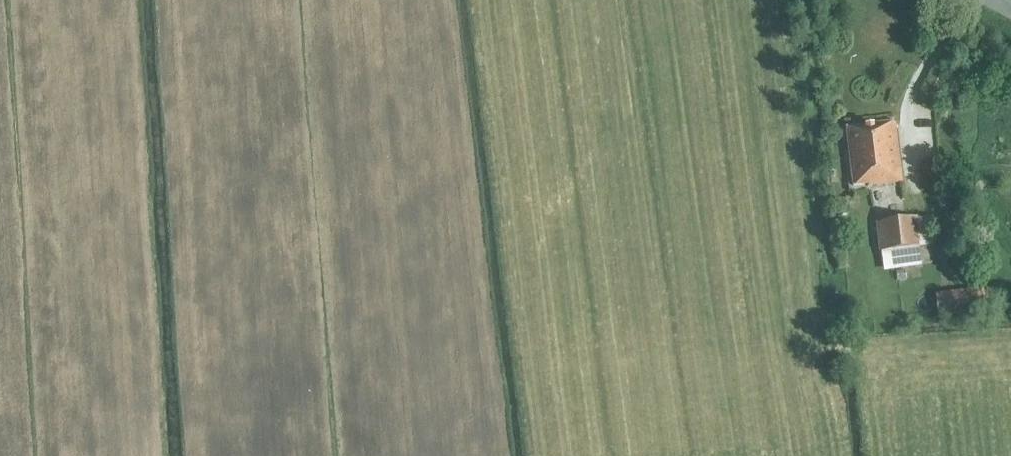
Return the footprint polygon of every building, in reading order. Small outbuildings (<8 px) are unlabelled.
[(867,186),(902,182),(894,123),(846,129),(853,186),(867,184),(867,186)] [(880,252),(881,252),(883,261),(889,260),(890,271),(921,267),(919,247),(925,247),(921,217),(876,223),(880,252)] [(986,311),(983,288),(936,294),(939,316),(986,311)]
